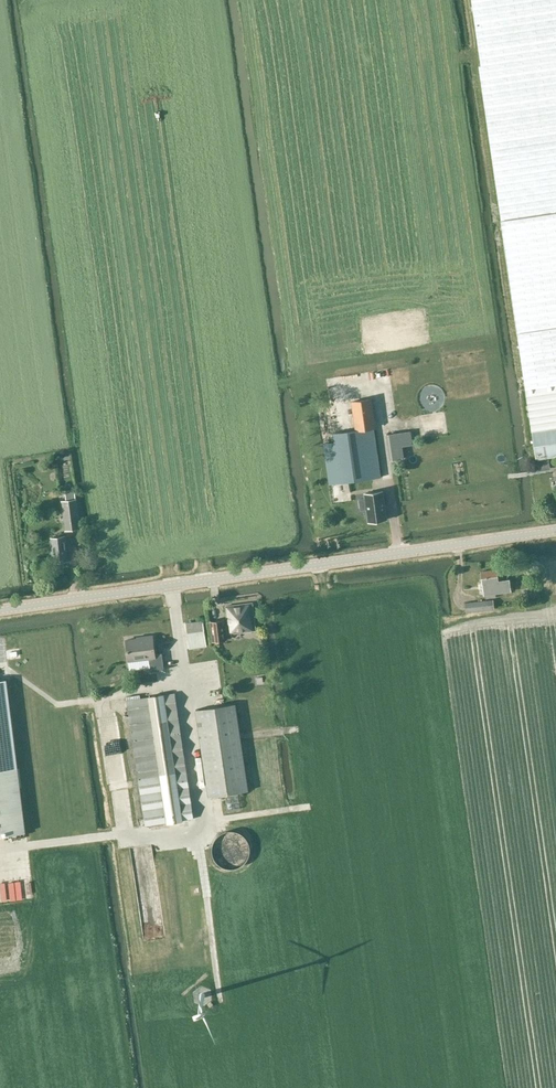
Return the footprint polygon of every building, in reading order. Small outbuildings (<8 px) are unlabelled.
[(481,65),(479,66),(491,150),(536,460),(555,457),(555,0),(471,0),(481,65)] [(444,394),(443,392),(442,389),(441,386),(439,384),(436,382),(433,381),(431,380),(428,380),(426,381),(423,382),(419,385),(418,387),(416,390),(416,394),(416,398),(417,400),(419,403),(420,405),(424,407),(426,408),(430,408),(433,408),(436,407),(440,404),(443,399),(443,397),(444,394)] [(335,442),(324,443),(329,484),(381,477),(374,427),(375,427),(371,399),(352,402),(356,430),(334,433),(335,442)] [(417,416),(419,425),(427,424),(425,414),(417,416)] [(411,430),(386,435),(390,461),(404,459),(402,446),(413,444),(411,430)] [(66,463),(58,464),(59,474),(66,474),(66,463)] [(76,498),(75,491),(65,492),(66,499),(61,500),(65,530),(81,528),(77,498),(76,498)] [(365,498),(360,499),(361,509),(367,508),(369,522),(387,519),(383,491),(365,493),(365,498)] [(69,560),(67,536),(50,537),(53,561),(69,560)] [(226,554),(212,558),(213,564),(228,560),(226,554)] [(510,578),(504,579),(503,569),(481,572),(484,595),(486,595),(495,594),(511,591),(510,578)] [(466,612),(494,609),(493,599),(465,603),(466,612)] [(232,634),(256,630),(252,603),(226,607),(228,624),(225,625),(226,635),(232,634)] [(225,625),(224,619),(210,621),(212,642),(227,640),(226,635),(225,625)] [(0,621),(0,629),(11,629),(11,621),(0,621)] [(189,650),(207,648),(203,621),(185,623),(189,650)] [(138,639),(126,641),(128,660),(129,668),(141,666),(140,659),(149,658),(150,671),(164,670),(162,653),(154,654),(152,636),(138,638),(138,639)] [(25,832),(7,680),(0,680),(0,835),(25,832)] [(192,825),(173,694),(121,701),(141,832),(192,825)] [(235,704),(195,710),(208,796),(248,791),(235,704)] [(233,830),(230,830),(227,831),(224,832),(221,833),(218,835),(216,837),(214,840),(213,843),(212,846),(212,849),(212,852),(213,855),(214,858),(215,860),(217,863),(219,865),(222,866),(224,867),(227,868),(230,868),(233,868),(236,868),(239,867),(241,866),(243,864),(246,862),(247,859),(249,857),(250,854),(250,851),(250,848),(250,845),(249,843),(247,839),(245,836),(243,834),(240,832),(237,831),(233,830)]
